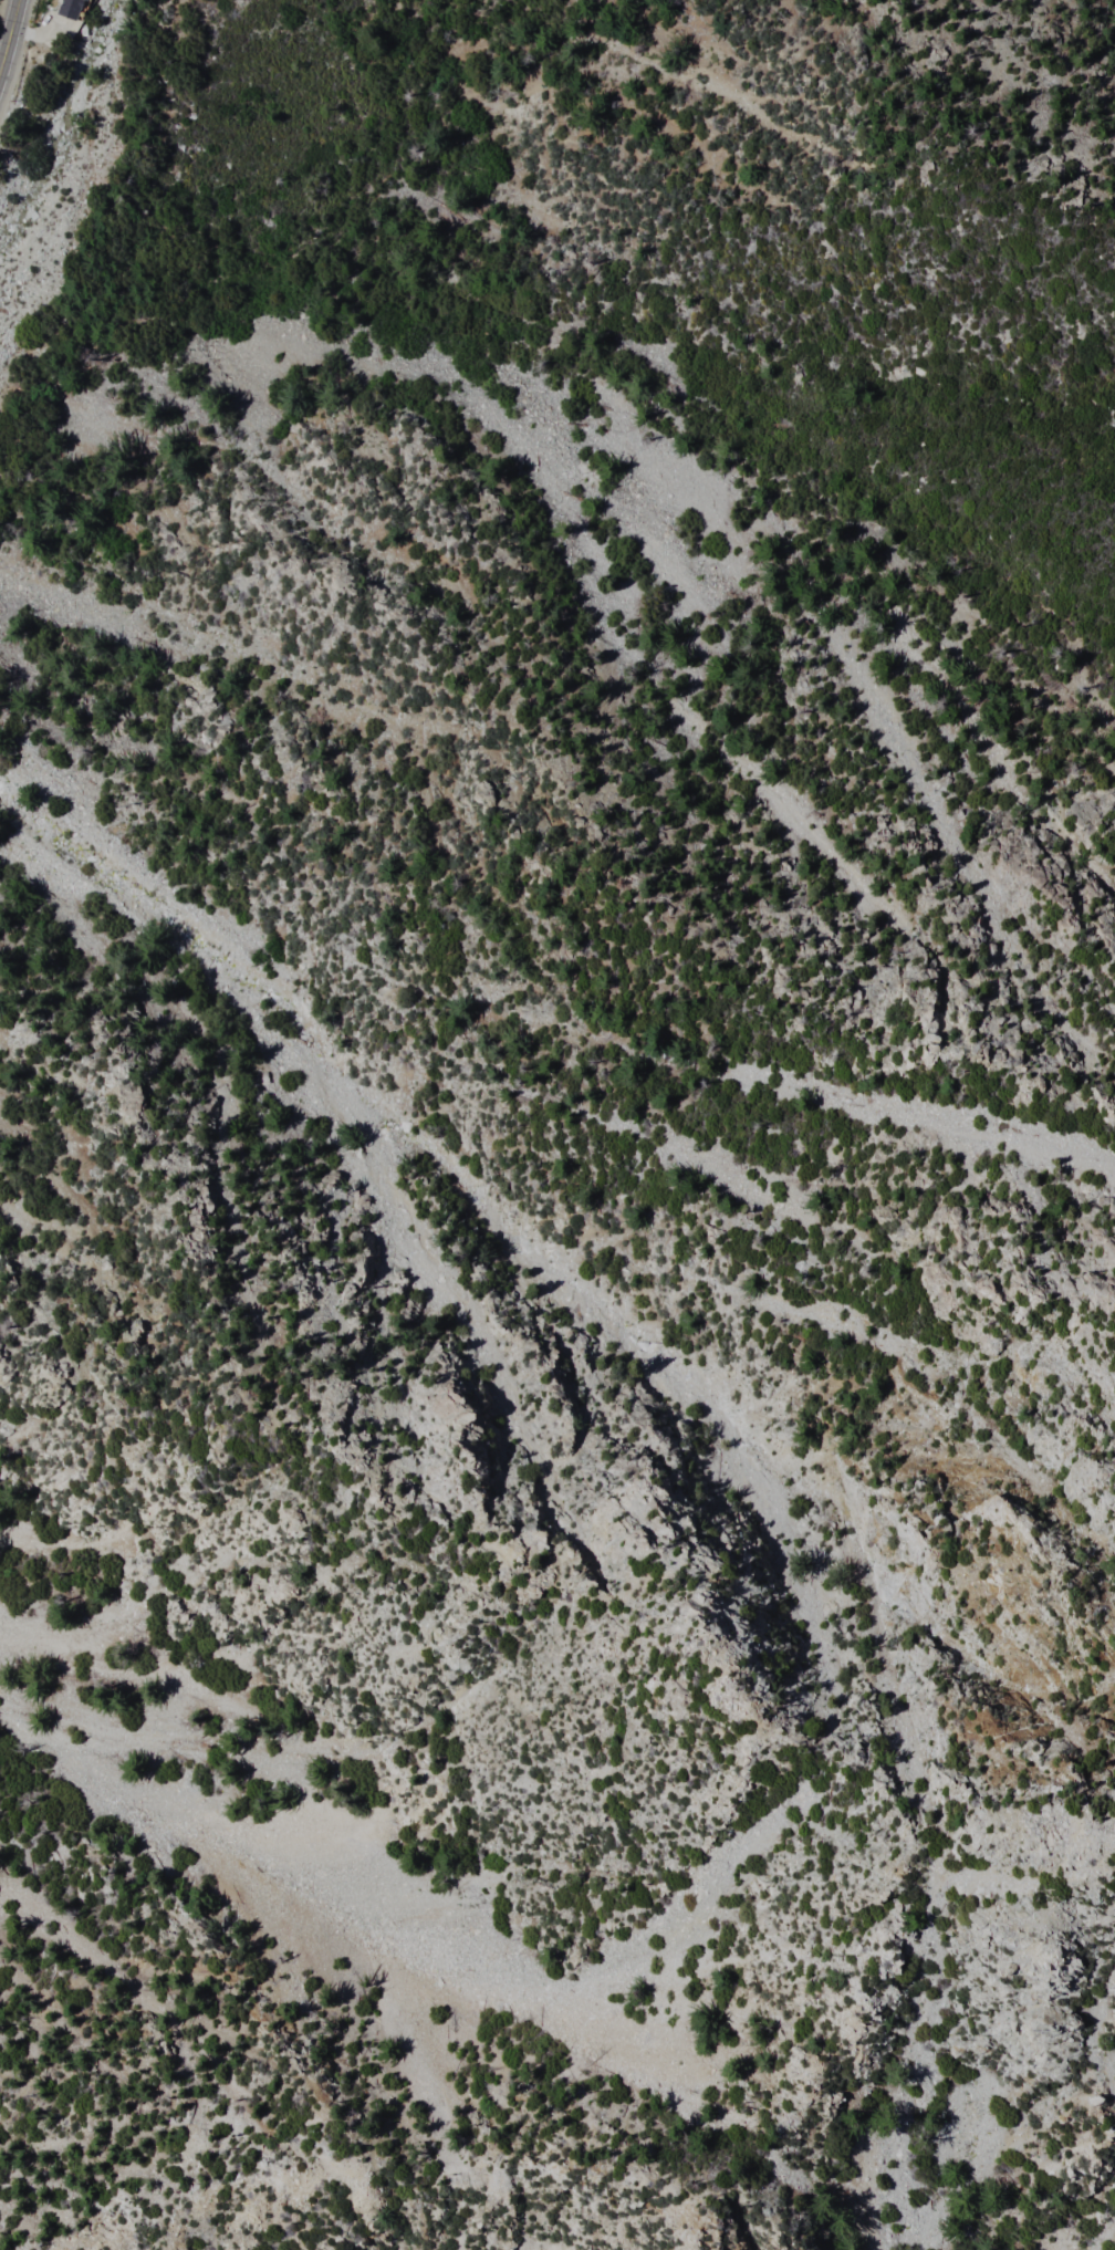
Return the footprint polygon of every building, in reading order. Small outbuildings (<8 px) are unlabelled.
[(49,17),(54,0),(78,0),(77,2),(74,1),(67,22),(49,17)] [(82,22),(88,0),(64,0),(60,16),(82,22)]
